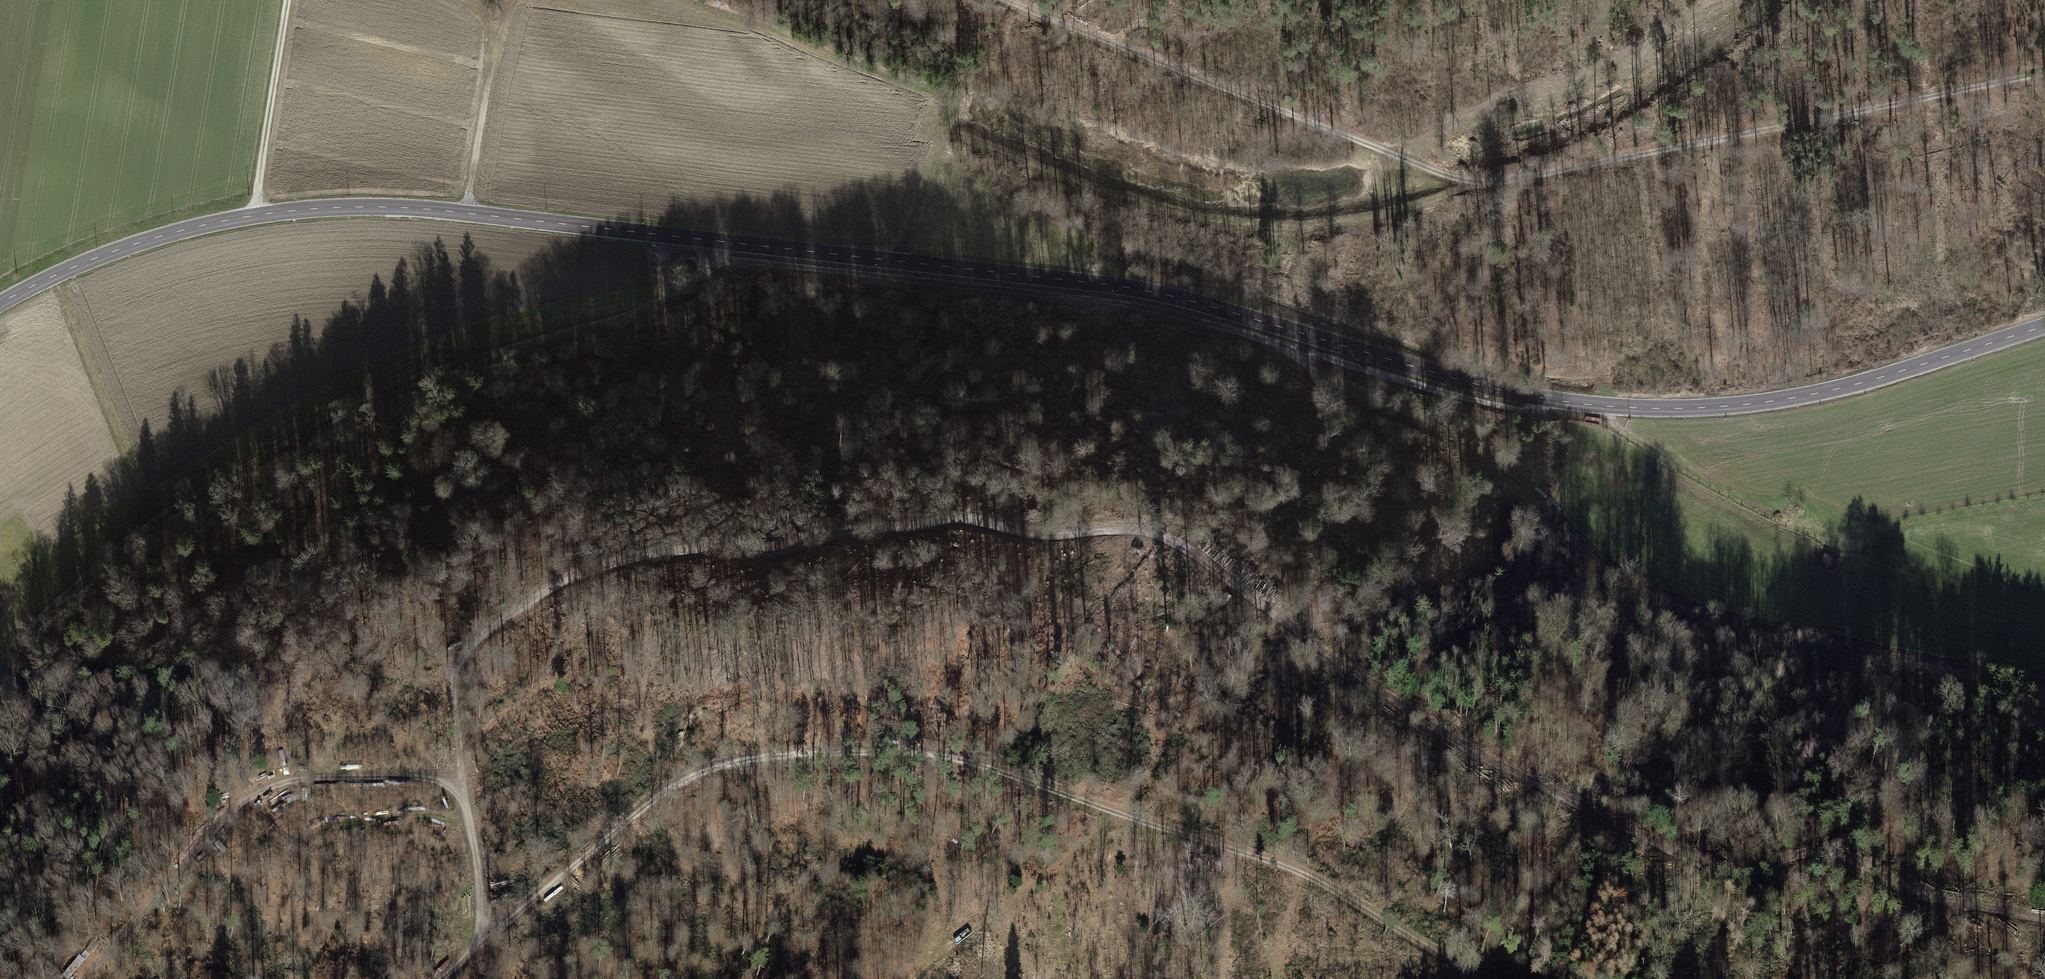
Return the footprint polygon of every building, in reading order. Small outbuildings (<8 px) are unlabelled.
[(1751,456),(1777,452),(1776,445),(1750,449),(1751,456)] [(1825,556),(1822,564),(1836,568),(1839,561),(1825,556)]
